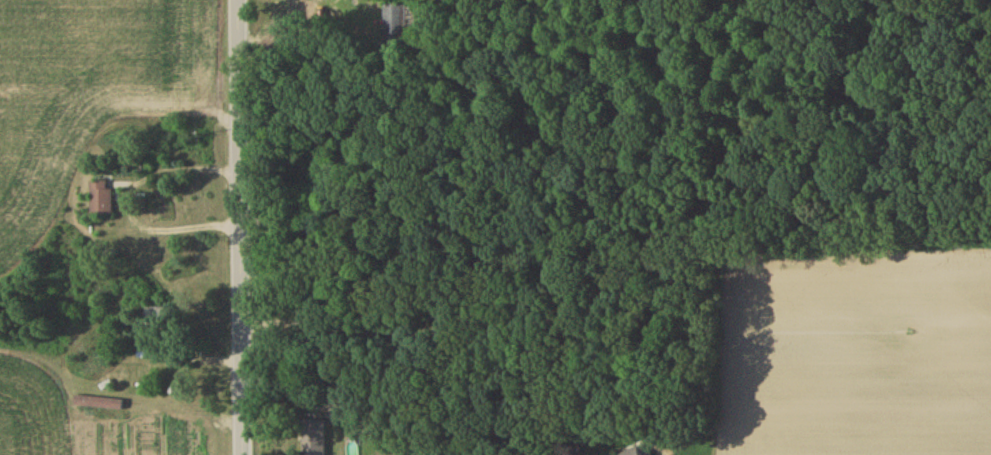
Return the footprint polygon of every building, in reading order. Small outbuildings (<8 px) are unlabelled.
[(422,45),(422,8),(387,8),(387,45),(422,45)] [(91,183),(91,218),(113,218),(113,192),(109,192),(109,183),(91,183)] [(325,422),(302,422),(302,454),(325,454),(325,422)]
